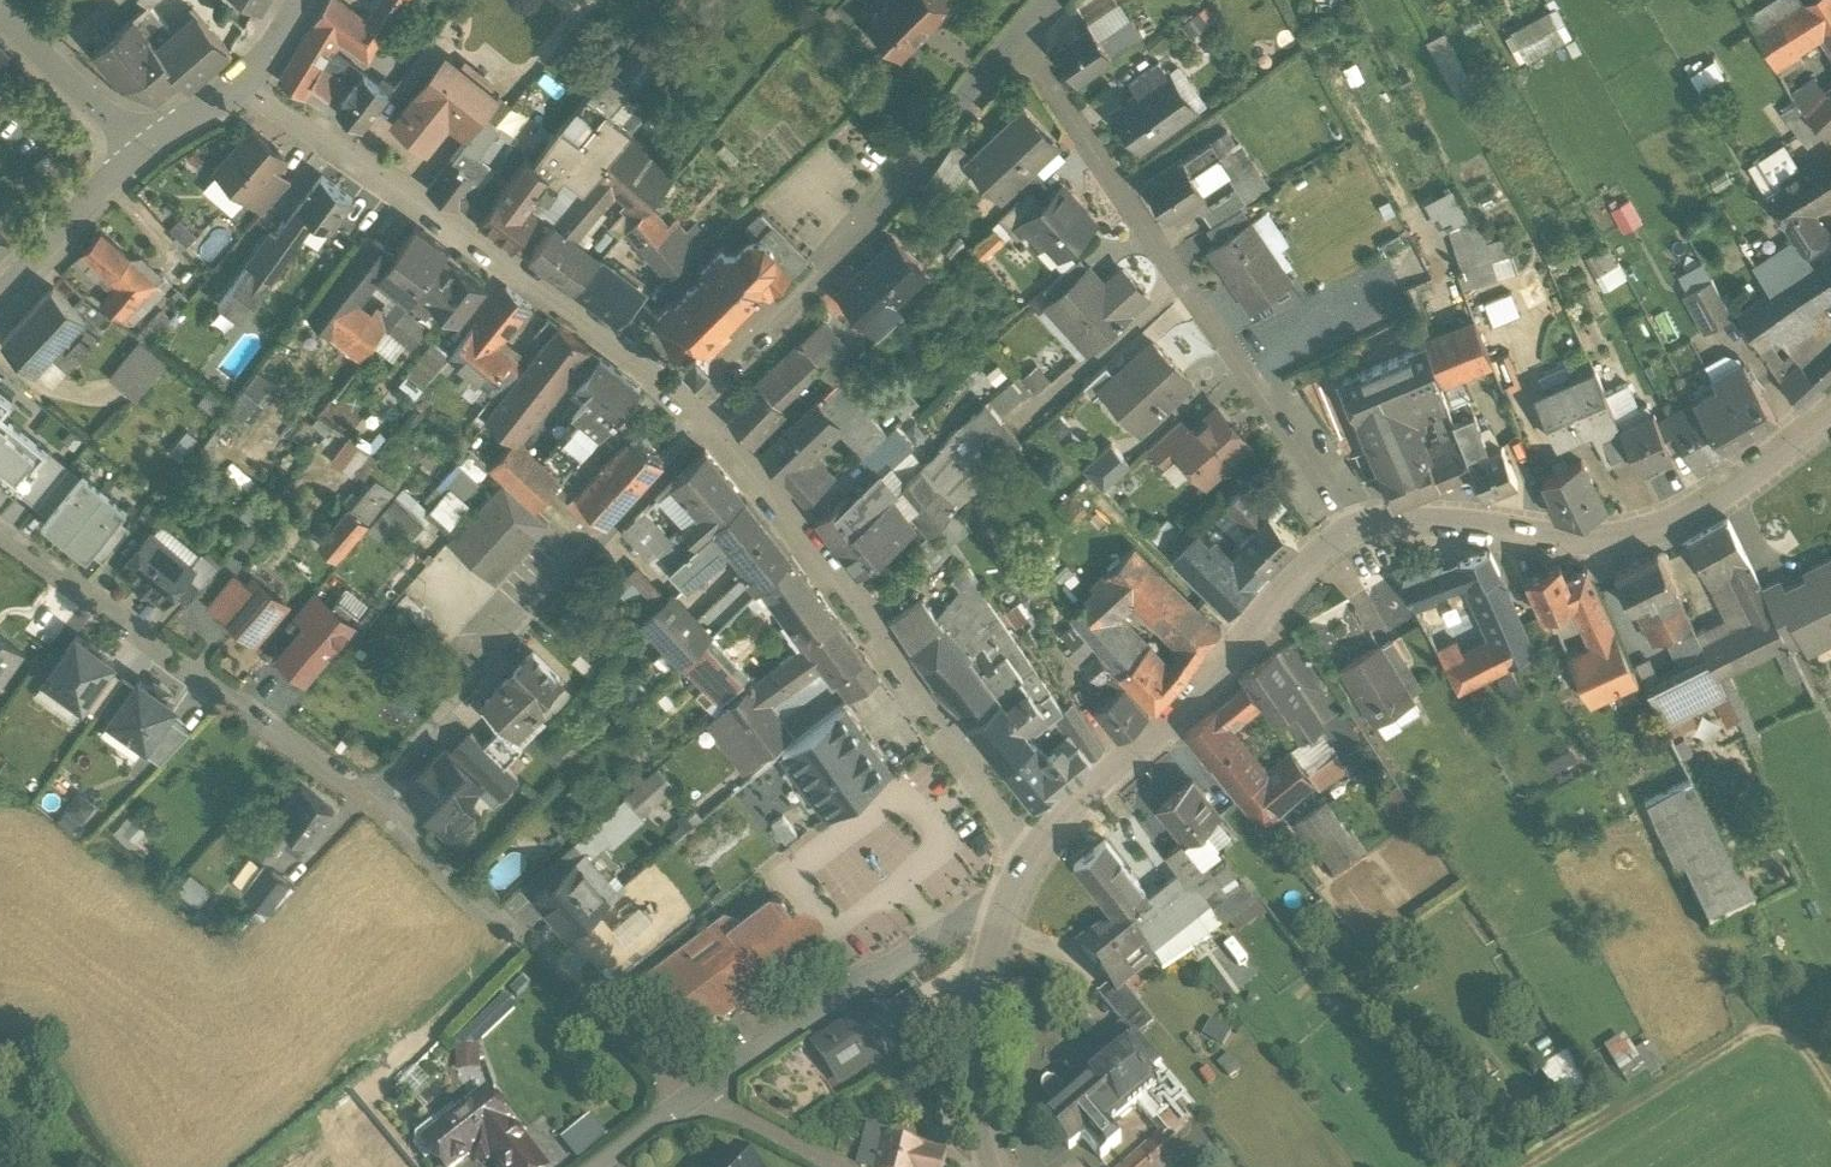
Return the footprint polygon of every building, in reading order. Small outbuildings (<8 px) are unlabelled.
[(156,0),(145,0),(135,9),(161,39),(178,25),(156,0)] [(350,0),(325,0),(316,14),(341,31),(370,50),(402,0),(376,0),(368,12),(350,0)] [(850,13),(862,0),(837,0),(850,13)] [(868,11),(901,43),(944,0),(878,0),(868,11)] [(1746,18),(1773,63),(1793,50),(1808,40),(1782,0),(1773,0),(1746,18)] [(1808,40),(1821,31),(1821,29),(1830,23),(1830,0),(1782,0),(1808,40)] [(161,39),(160,40),(183,66),(192,77),(232,42),(200,5),(178,25),(161,39)] [(135,9),(97,42),(127,76),(139,66),(158,87),(183,66),(160,40),(161,39),(135,9)] [(1555,10),(1513,33),(1527,57),(1568,35),(1555,10)] [(316,14),(280,73),(306,90),(313,77),(336,41),(341,31),(316,14)] [(1131,17),(1099,38),(1090,24),(1057,45),(1078,78),(1143,36),(1131,17)] [(1821,29),(1821,31),(1830,45),(1830,23),(1821,29)] [(13,70),(2,60),(11,51),(0,40),(0,83),(13,70)] [(380,75),(336,41),(313,77),(365,117),(396,77),(385,69),(380,75)] [(465,59),(449,46),(397,113),(428,137),(449,110),(457,116),(487,80),(489,81),(493,75),(468,55),(465,59)] [(1793,50),(1773,63),(1780,74),(1797,62),(1793,50)] [(1717,57),(1693,72),(1704,88),(1727,73),(1717,57)] [(1160,62),(1131,84),(1139,95),(1140,96),(1170,75),(1160,62)] [(408,63),(398,76),(405,82),(415,69),(408,63)] [(1788,90),(1779,74),(1771,79),(1780,95),(1788,90)] [(1170,75),(1140,96),(1139,95),(1118,111),(1144,147),(1195,110),(1170,75)] [(487,80),(457,116),(470,126),(486,105),(497,114),(510,98),(489,81),(487,80)] [(1809,82),(1791,94),(1796,102),(1797,102),(1804,111),(1827,91),(1809,82)] [(529,147),(505,179),(538,204),(551,185),(541,178),(551,164),(563,160),(585,132),(609,102),(588,87),(564,115),(563,115),(546,139),(536,152),(529,147)] [(1804,111),(1823,134),(1830,127),(1830,97),(1827,91),(1804,111)] [(609,102),(585,132),(597,143),(609,152),(610,151),(609,150),(629,125),(633,120),(609,102)] [(497,114),(486,105),(470,126),(465,134),(492,155),(514,126),(497,114)] [(560,111),(537,130),(546,139),(563,115),(564,115),(560,111)] [(1023,111),(970,162),(1001,196),(1010,188),(1034,165),(1055,145),(1023,111)] [(1804,111),(1787,120),(1808,145),(1823,134),(1804,111)] [(286,149),(255,121),(219,161),(251,189),(277,159),(286,149)] [(595,168),(583,183),(599,197),(614,180),(627,192),(622,198),(637,211),(650,197),(663,183),(675,169),(659,155),(646,140),(629,125),(609,150),(610,151),(609,152),(595,168)] [(465,134),(429,180),(457,200),(460,196),(467,201),(482,181),(476,176),(492,155),(465,134)] [(1182,159),(1148,181),(1170,214),(1180,208),(1185,215),(1201,204),(1196,197),(1204,191),(1192,174),(1226,151),(1219,140),(1215,143),(1212,139),(1182,159)] [(968,155),(954,142),(928,170),(941,182),(968,155)] [(597,143),(585,159),(591,164),(595,168),(609,152),(597,143)] [(1783,145),(1749,167),(1765,193),(1781,182),(1799,171),(1786,150),(1783,145)] [(1781,182),(1787,192),(1771,202),(1783,223),(1794,241),(1795,241),(1801,250),(1828,232),(1812,207),(1830,195),(1830,151),(1799,171),(1781,182)] [(1259,192),(1236,155),(1222,164),(1238,189),(1245,201),(1259,192)] [(277,159),(251,189),(266,202),(292,173),(277,159)] [(591,164),(585,159),(582,165),(587,169),(591,164)] [(354,187),(323,164),(300,195),(316,207),(331,218),(354,187)] [(1034,165),(1010,188),(1020,199),(1032,187),(1044,176),(1034,165)] [(675,169),(663,183),(672,191),(684,177),(675,169)] [(538,204),(505,179),(481,211),(514,236),(538,204)] [(1781,182),(1765,193),(1771,202),(1787,192),(1781,182)] [(583,183),(556,216),(575,232),(602,200),(599,197),(583,183)] [(1452,186),(1429,199),(1444,228),(1446,227),(1467,215),(1452,186)] [(1045,202),(1032,187),(1020,199),(1001,216),(1017,233),(1028,223),(1026,220),(1045,202)] [(1095,224),(1061,187),(1045,202),(1026,220),(1028,223),(1058,256),(1066,249),(1067,250),(1095,224)] [(1238,189),(1203,211),(1212,224),(1240,208),(1247,203),(1245,201),(1238,189)] [(316,207),(300,195),(287,213),(302,225),(316,207)] [(693,246),(650,197),(637,211),(627,223),(668,268),(693,246)] [(1631,204),(1616,211),(1625,229),(1640,222),(1631,204)] [(1240,208),(1212,224),(1222,239),(1249,220),(1240,208)] [(759,223),(807,255),(816,242),(768,209),(759,223)] [(1287,241),(1266,211),(1251,222),(1271,252),(1287,241)] [(273,221),(249,253),(270,268),(302,225),(287,213),(278,225),(273,221)] [(556,216),(531,247),(560,270),(575,280),(600,252),(575,232),(556,216)] [(449,243),(415,218),(394,246),(378,266),(380,268),(402,285),(411,292),(414,288),(443,251),(449,243)] [(1450,227),(1458,252),(1462,268),(1492,258),(1480,218),(1450,227)] [(1222,239),(1210,247),(1252,308),(1291,281),(1271,252),(1251,222),(1249,220),(1222,239)] [(137,252),(103,221),(84,242),(96,253),(90,259),(100,267),(105,261),(119,274),(104,292),(127,310),(165,265),(143,246),(137,252)] [(15,235),(0,222),(0,251),(15,235)] [(391,242),(371,226),(350,251),(363,261),(355,271),(369,281),(380,268),(378,266),(394,246),(390,243),(391,242)] [(1739,241),(1730,228),(1723,232),(1732,246),(1739,241)] [(707,262),(692,277),(689,274),(687,276),(690,279),(675,294),(672,291),(656,307),(663,315),(662,316),(670,323),(668,325),(669,327),(672,325),(680,333),(677,335),(679,337),(681,335),(699,352),(710,340),(711,337),(712,335),(711,332),(710,330),(726,314),(730,319),(733,317),(728,312),(743,297),(746,300),(748,298),(745,295),(760,280),(763,283),(764,282),(770,288),(793,264),(775,246),(773,239),(767,233),(760,230),(753,230),(746,234),(737,242),(727,242),(722,238),(703,257),(707,262)] [(894,231),(839,282),(881,326),(903,306),(894,296),(926,265),(894,231)] [(997,231),(977,249),(984,257),(1004,238),(997,231)] [(1382,245),(1407,297),(1433,285),(1407,233),(1382,245)] [(1776,251),(1769,256),(1762,245),(1748,255),(1770,290),(1756,300),(1740,312),(1737,313),(1760,343),(1777,331),(1814,306),(1792,274),(1776,251)] [(1611,290),(1626,281),(1607,248),(1591,257),(1611,290)] [(1804,266),(1826,297),(1830,294),(1830,248),(1804,266)] [(1076,260),(1067,250),(1066,249),(1058,256),(1054,259),(1064,270),(1076,260)] [(648,286),(602,250),(600,252),(575,280),(620,312),(642,288),(644,289),(648,286)] [(350,251),(342,262),(355,271),(363,261),(350,251)] [(486,279),(455,255),(452,259),(443,251),(414,288),(425,296),(429,291),(459,314),(486,279)] [(270,268),(249,253),(220,292),(243,307),(270,268)] [(1064,270),(1044,288),(1055,300),(1090,268),(1080,257),(1076,260),(1064,270)] [(1462,268),(1457,269),(1462,286),(1497,275),(1492,258),(1462,268)] [(342,262),(308,304),(332,324),(358,294),(369,281),(355,271),(342,262)] [(165,265),(127,310),(136,313),(174,273),(165,265)] [(1826,297),(1804,266),(1792,274),(1814,306),(1821,301),(1826,297)] [(1123,269),(1105,285),(1090,268),(1055,300),(1077,325),(1071,330),(1088,349),(1147,296),(1123,269)] [(86,307),(53,277),(4,331),(37,361),(52,344),(86,307)] [(508,278),(474,318),(452,348),(489,378),(513,348),(499,337),(532,297),(508,278)] [(1733,316),(1712,279),(1684,294),(1705,332),(1733,316)] [(402,285),(388,303),(394,307),(397,310),(411,292),(402,285)] [(1748,288),(1731,300),(1740,312),(1756,300),(1748,288)] [(358,294),(332,324),(345,334),(370,304),(358,294)] [(375,308),(370,304),(345,334),(362,347),(394,307),(388,303),(383,298),(375,308)] [(1777,331),(1792,351),(1796,357),(1830,324),(1830,311),(1821,301),(1814,306),(1777,331)] [(156,305),(138,326),(151,334),(167,315),(156,305)] [(86,307),(52,344),(69,360),(103,323),(86,307)] [(549,310),(536,327),(546,335),(560,318),(549,310)] [(856,350),(821,314),(799,335),(834,371),(856,350)] [(183,328),(171,317),(157,333),(170,343),(183,328)] [(527,359),(525,362),(552,384),(589,340),(561,317),(560,318),(546,335),(527,359)] [(1474,317),(1425,338),(1427,344),(1442,378),(1442,380),(1491,360),(1474,317)] [(913,324),(902,334),(911,344),(922,333),(913,324)] [(434,334),(404,372),(420,384),(452,348),(434,334)] [(154,336),(132,360),(146,373),(168,350),(154,336)] [(561,375),(572,383),(601,348),(589,340),(561,375)] [(1116,375),(1104,386),(1105,387),(1143,428),(1164,409),(1165,411),(1168,408),(1164,404),(1191,380),(1154,340),(1116,375)] [(1782,382),(1798,405),(1830,376),(1830,343),(1804,367),(1801,364),(1791,373),(1782,382)] [(1427,344),(1343,379),(1344,382),(1356,410),(1395,505),(1440,486),(1430,462),(1424,447),(1423,448),(1413,426),(1423,421),(1433,417),(1441,436),(1456,429),(1453,420),(1448,409),(1438,386),(1436,380),(1442,378),(1427,344)] [(1791,373),(1774,349),(1766,347),(1759,350),(1782,382),(1791,373)] [(489,378),(452,348),(446,355),(466,373),(464,375),(475,384),(477,381),(482,386),(489,378)] [(513,348),(489,378),(503,390),(525,362),(527,359),(513,348)] [(641,377),(601,348),(578,376),(590,384),(574,402),(584,410),(573,423),(589,436),(590,437),(617,405),(641,377)] [(762,380),(730,411),(750,432),(783,400),(775,391),(802,365),(785,348),(757,376),(762,380)] [(1792,351),(1787,355),(1791,361),(1796,357),(1792,351)] [(861,354),(840,375),(851,386),(855,381),(861,387),(878,371),(861,354)] [(271,368),(260,361),(247,378),(262,390),(276,371),(271,368)] [(499,394),(488,409),(515,431),(516,430),(552,384),(525,362),(503,390),(499,394)] [(1613,362),(1595,369),(1606,393),(1624,385),(1623,384),(1613,362)] [(1743,362),(1713,379),(1718,388),(1695,401),(1721,448),(1774,419),(1743,362)] [(1106,365),(1084,385),(1094,396),(1105,387),(1104,386),(1116,375),(1106,365)] [(1595,369),(1537,395),(1558,442),(1591,427),(1616,416),(1606,393),(1595,369)] [(840,375),(838,372),(804,404),(828,430),(836,422),(860,448),(867,442),(887,424),(851,386),(840,375)] [(900,402),(918,394),(910,376),(892,384),(900,402)] [(1460,377),(1438,386),(1448,409),(1470,400),(1460,377)] [(0,378),(0,459),(24,478),(40,458),(37,455),(50,440),(3,402),(14,389),(0,378)] [(1356,410),(1344,382),(1336,385),(1348,414),(1356,410)] [(1639,407),(1628,382),(1623,384),(1624,385),(1606,393),(1616,416),(1620,426),(1650,412),(1647,404),(1639,407)] [(491,388),(473,410),(481,417),(488,409),(499,394),(491,388)] [(1695,401),(1668,416),(1683,443),(1698,471),(1726,455),(1721,448),(1695,401)] [(804,404),(761,444),(785,470),(828,430),(804,404)] [(617,405),(590,437),(589,436),(586,441),(597,451),(629,416),(617,405)] [(982,407),(958,427),(974,447),(976,449),(1000,429),(982,407)] [(1192,430),(1177,444),(1183,451),(1194,464),(1200,460),(1212,473),(1244,444),(1231,431),(1236,427),(1219,407),(1192,430)] [(1650,412),(1620,426),(1633,454),(1639,467),(1672,452),(1671,449),(1658,421),(1654,411),(1650,412)] [(1502,444),(1490,449),(1474,412),(1453,420),(1456,429),(1474,471),(1484,495),(1518,481),(1502,444)] [(1616,416),(1591,427),(1596,439),(1621,428),(1620,426),(1616,416)] [(1683,443),(1668,416),(1658,421),(1671,449),(1683,443)] [(1181,417),(1148,446),(1166,466),(1183,451),(1177,444),(1192,430),(1181,417)] [(570,419),(550,442),(570,459),(586,441),(589,436),(573,423),(570,419)] [(633,420),(569,491),(600,519),(664,449),(633,420)] [(333,449),(355,462),(369,437),(347,424),(333,449)] [(887,424),(867,442),(884,462),(888,459),(889,460),(906,446),(887,424)] [(958,427),(923,456),(924,457),(938,475),(974,447),(958,427)] [(1621,428),(1596,439),(1608,465),(1633,454),(1621,428)] [(941,480),(952,495),(973,477),(980,486),(1016,448),(1000,429),(976,449),(974,447),(938,475),(941,480)] [(1456,429),(1441,436),(1449,454),(1464,448),(1456,429)] [(515,431),(491,456),(506,469),(513,476),(537,449),(516,430),(515,431)] [(70,456),(50,440),(37,455),(40,458),(24,478),(20,483),(39,496),(70,456)] [(386,453),(372,441),(357,459),(371,471),(386,453)] [(432,501),(450,517),(474,492),(465,485),(475,473),(491,456),(472,441),(446,469),(453,476),(432,501)] [(1111,441),(1083,466),(1091,474),(1103,486),(1131,462),(1111,441)] [(746,490),(706,442),(663,483),(688,511),(682,516),(698,533),(715,518),(715,517),(746,490)] [(1449,454),(1430,462),(1440,486),(1474,471),(1464,448),(1449,454)] [(560,472),(537,449),(513,476),(537,498),(560,472)] [(371,471),(321,530),(338,544),(403,467),(386,453),(371,471)] [(70,456),(39,496),(50,505),(81,465),(70,456)] [(491,456),(475,473),(489,487),(505,471),(506,469),(491,456)] [(902,475),(892,483),(906,501),(912,501),(941,480),(938,475),(924,457),(902,475)] [(846,483),(817,509),(835,533),(892,483),(902,475),(889,460),(888,459),(884,462),(863,480),(862,479),(851,488),(846,483)] [(45,513),(67,530),(108,480),(84,462),(81,465),(50,505),(45,513)] [(1582,462),(1544,480),(1553,498),(1549,500),(1558,518),(1584,518),(1607,507),(1582,462)] [(813,467),(797,483),(807,494),(824,479),(813,467)] [(550,513),(505,471),(489,487),(449,530),(495,572),(550,513)] [(1103,486),(1091,474),(1071,492),(1089,510),(1108,491),(1103,486)] [(973,477),(952,495),(941,480),(912,501),(924,516),(912,526),(919,535),(934,523),(974,491),(980,486),(973,477)] [(129,496),(108,480),(67,530),(90,547),(121,508),(129,496)] [(892,483),(835,533),(853,557),(883,534),(880,531),(887,526),(882,520),(906,501),(892,483)] [(385,498),(415,526),(428,512),(398,485),(385,498)] [(1270,513),(1244,487),(1226,504),(1252,531),(1270,513)] [(746,490),(715,517),(715,518),(698,533),(670,558),(686,575),(730,536),(739,548),(770,521),(746,490)] [(1071,492),(1055,506),(1074,525),(1089,510),(1071,492)] [(682,516),(664,531),(659,526),(665,520),(646,500),(624,522),(664,563),(670,558),(698,533),(682,516)] [(131,516),(121,508),(95,541),(106,549),(131,516)] [(1252,531),(1242,541),(1269,568),(1297,541),(1270,513),(1252,531)] [(1762,588),(1727,518),(1688,540),(1705,576),(1726,566),(1752,620),(1772,610),(1762,588)] [(192,555),(152,522),(124,555),(140,569),(145,568),(152,574),(153,579),(166,590),(177,577),(193,557),(192,555)] [(1208,543),(1186,522),(1161,547),(1227,611),(1269,568),(1242,541),(1229,554),(1213,538),(1208,543)] [(934,523),(919,535),(935,557),(951,546),(934,523)] [(780,533),(745,564),(759,579),(764,574),(792,547),(780,533)] [(202,544),(192,555),(193,557),(177,577),(191,589),(217,557),(202,544)] [(792,547),(764,574),(778,592),(807,568),(792,547)] [(1134,547),(1094,586),(1098,590),(1072,612),(1071,613),(1091,639),(1103,652),(1120,671),(1141,645),(1116,619),(1122,614),(1121,613),(1133,601),(1195,660),(1220,629),(1134,547)] [(1489,550),(1457,562),(1466,581),(1482,616),(1491,629),(1519,617),(1489,550)] [(643,552),(631,560),(654,594),(665,587),(643,552)] [(1658,554),(1615,575),(1632,608),(1637,605),(1655,641),(1692,622),(1658,554)] [(1781,592),(1803,638),(1830,625),(1830,559),(1811,569),(1814,576),(1784,591),(1781,592)] [(1457,562),(1425,574),(1434,593),(1466,581),(1457,562)] [(759,579),(745,564),(739,571),(752,586),(759,579)] [(236,565),(212,594),(226,605),(249,576),(236,565)] [(1560,565),(1527,580),(1544,616),(1572,604),(1598,591),(1587,568),(1566,578),(1560,565)] [(1051,693),(964,569),(952,577),(960,590),(1006,654),(1023,678),(1020,679),(1029,691),(1038,702),(1050,693),(1051,693)] [(739,571),(714,593),(728,609),(752,586),(739,571)] [(1425,574),(1401,583),(1428,633),(1446,621),(1434,593),(1425,574)] [(249,576),(226,605),(257,630),(280,602),(249,576)] [(1778,580),(1762,588),(1772,610),(1788,642),(1789,645),(1803,638),(1781,592),(1784,591),(1778,580)] [(352,612),(316,582),(290,613),(302,623),(281,648),(306,668),(352,612)] [(817,582),(787,605),(806,632),(837,610),(817,582)] [(674,584),(645,611),(657,625),(687,598),(674,584)] [(924,590),(892,611),(934,673),(932,675),(968,723),(1002,700),(982,673),(942,621),(944,619),(944,618),(924,590)] [(1006,654),(960,590),(947,600),(954,610),(995,663),(1006,654)] [(1637,677),(1598,591),(1572,604),(1591,644),(1571,655),(1591,700),(1637,677)] [(728,609),(714,593),(697,609),(711,625),(728,609)] [(687,598),(657,625),(682,652),(711,625),(697,609),(687,598)] [(837,610),(806,632),(807,633),(792,644),(809,668),(825,657),(835,671),(866,649),(837,610)] [(995,663),(954,610),(944,618),(944,619),(942,621),(982,673),(995,663)] [(1752,620),(1703,644),(1707,653),(1719,676),(1788,642),(1772,610),(1752,620)] [(1519,617),(1491,629),(1498,643),(1509,664),(1534,651),(1519,617)] [(1446,621),(1428,633),(1438,650),(1456,641),(1446,621)] [(750,664),(711,625),(682,652),(721,691),(750,664)] [(85,697),(86,695),(111,660),(115,654),(78,628),(48,670),(85,697)] [(22,645),(0,629),(0,675),(22,645)] [(1112,670),(1086,638),(1072,649),(1098,681),(1102,678),(1112,670)] [(534,640),(486,690),(504,707),(497,713),(502,718),(513,728),(514,727),(538,702),(536,700),(539,696),(538,695),(563,668),(534,640)] [(1493,640),(1463,655),(1456,641),(1438,650),(1459,689),(1509,664),(1498,643),(1493,640)] [(598,658),(581,641),(572,650),(590,667),(598,658)] [(792,644),(752,673),(770,696),(809,668),(792,644)] [(1378,644),(1342,666),(1376,722),(1395,710),(1393,706),(1408,697),(1410,701),(1412,700),(1378,644)] [(1141,645),(1120,671),(1156,708),(1177,684),(1186,674),(1173,661),(1165,671),(1141,645)] [(1656,678),(1646,683),(1649,690),(1663,719),(1665,722),(1727,692),(1719,676),(1707,653),(1656,678)] [(995,663),(982,673),(1002,700),(1008,707),(1029,691),(1020,679),(1023,678),(1006,654),(995,663)] [(1272,656),(1242,676),(1274,722),(1303,702),(1272,656)] [(101,705),(126,670),(111,660),(86,695),(101,705)] [(1647,660),(1637,665),(1646,683),(1656,678),(1647,660)] [(1114,692),(1095,708),(1119,738),(1148,714),(1112,670),(1102,678),(1114,692)] [(140,672),(112,711),(129,723),(131,725),(132,724),(146,735),(147,736),(169,706),(175,697),(140,672)] [(770,696),(752,673),(725,697),(709,712),(747,760),(792,725),(770,696)] [(1246,688),(1230,700),(1241,712),(1256,701),(1246,688)] [(1350,709),(1336,688),(1328,694),(1342,715),(1350,709)] [(1649,690),(1631,698),(1645,728),(1663,719),(1649,690)] [(1029,691),(1008,707),(1023,728),(1045,712),(1038,702),(1029,691)] [(1050,693),(1038,702),(1045,712),(1023,728),(1030,737),(1057,717),(1064,711),(1050,693)] [(845,695),(785,740),(828,807),(890,759),(845,695)] [(1008,707),(1002,700),(968,723),(1002,766),(1033,740),(1030,737),(1008,707)] [(538,702),(514,727),(524,737),(548,712),(538,702)] [(1319,727),(1303,702),(1274,722),(1290,746),(1319,727)] [(1064,711),(1057,717),(1063,727),(1077,745),(1078,744),(1092,760),(1091,759),(1103,750),(1103,751),(1104,750),(1072,703),(1071,703),(1072,705),(1064,711)] [(169,706),(147,736),(146,735),(143,740),(161,754),(191,723),(169,706)] [(1265,774),(1215,712),(1187,733),(1239,798),(1266,775),(1265,774)] [(1739,716),(1712,730),(1722,747),(1747,734),(1739,716)] [(1057,717),(1030,737),(1033,740),(1038,746),(1063,727),(1057,717)] [(502,718),(485,735),(506,756),(524,737),(514,727),(513,728),(502,718)] [(485,735),(472,723),(452,745),(482,774),(483,775),(496,775),(504,783),(518,768),(506,756),(485,735)] [(1293,748),(1310,771),(1321,787),(1346,770),(1318,731),(1293,748)] [(452,745),(447,740),(408,780),(426,797),(426,799),(438,810),(439,810),(444,814),(444,822),(451,829),(459,829),(471,817),(471,809),(463,801),(463,793),(482,774),(452,745)] [(1033,740),(1002,766),(1034,805),(1037,805),(1067,781),(1046,756),(1038,746),(1033,740)] [(1077,745),(1061,758),(1055,749),(1046,756),(1067,781),(1092,760),(1078,744),(1077,745)] [(1574,745),(1550,757),(1558,772),(1582,761),(1574,745)] [(1290,753),(1265,774),(1266,775),(1239,798),(1259,823),(1311,780),(1290,753)] [(659,762),(625,791),(642,807),(675,780),(659,762)] [(334,800),(303,777),(279,810),(293,820),(310,833),(334,800)] [(1690,779),(1645,801),(1709,933),(1754,911),(1690,779)] [(1219,813),(1191,780),(1158,807),(1185,839),(1204,861),(1206,859),(1220,847),(1202,827),(1219,813)] [(59,812),(76,824),(98,793),(80,781),(59,812)] [(1399,826),(1414,816),(1395,786),(1380,795),(1399,826)] [(625,791),(597,813),(617,835),(644,811),(625,791)] [(1333,879),(1365,858),(1325,799),(1293,821),(1333,879)] [(279,810),(268,824),(265,822),(253,837),(270,851),(282,835),(293,820),(279,810)] [(597,813),(576,832),(591,850),(613,831),(597,813)] [(310,833),(293,820),(282,835),(299,848),(310,833)] [(970,841),(979,853),(993,844),(984,832),(970,841)] [(1204,861),(1185,839),(1165,854),(1178,872),(1204,906),(1229,888),(1206,859),(1204,861)] [(1148,895),(1104,840),(1075,865),(1091,884),(1117,916),(1119,918),(1148,895)] [(580,851),(538,887),(569,923),(611,887),(580,851)] [(295,878),(264,855),(243,882),(271,902),(295,878)] [(1204,906),(1178,872),(1166,881),(1196,919),(1207,910),(1204,906)] [(1229,888),(1204,906),(1207,910),(1224,932),(1259,905),(1240,880),(1229,888)] [(1148,895),(1119,918),(1150,956),(1196,919),(1166,881),(1148,895)] [(740,912),(728,907),(718,910),(629,979),(644,998),(667,1002),(665,1014),(684,1039),(698,1042),(718,1026),(723,1031),(725,1029),(724,1028),(818,956),(819,957),(821,956),(824,945),(812,931),(806,935),(785,908),(791,903),(781,890),(771,888),(740,912)] [(627,934),(655,912),(643,897),(614,919),(627,934)] [(1117,916),(1080,947),(1111,985),(1116,991),(1118,990),(1153,960),(1150,956),(1117,916)] [(1132,1007),(1118,990),(1116,991),(1111,985),(1098,995),(1124,1025),(1134,1037),(1136,1039),(1154,1024),(1137,1003),(1132,1007)] [(916,987),(883,1008),(898,1030),(916,1018),(912,1013),(927,1003),(916,987)] [(455,1064),(469,1078),(485,1060),(479,1054),(516,1013),(504,1002),(463,1046),(468,1050),(455,1064)] [(872,1015),(813,1056),(834,1085),(860,1067),(865,1074),(908,1044),(898,1030),(883,1008),(872,1015)] [(1124,1025),(1070,1069),(1086,1088),(1089,1085),(1084,1079),(1134,1037),(1124,1025)] [(1608,1050),(1630,1085),(1651,1073),(1629,1037),(1608,1050)] [(1640,1052),(1655,1076),(1670,1067),(1655,1043),(1640,1052)] [(1566,1107),(1597,1086),(1571,1049),(1541,1070),(1566,1107)] [(1086,1088),(1046,1121),(1069,1150),(1083,1138),(1088,1144),(1117,1119),(1119,1122),(1137,1106),(1137,1105),(1159,1087),(1151,1078),(1161,1068),(1147,1052),(1098,1093),(1090,1084),(1089,1085),(1086,1088)] [(1159,1087),(1137,1105),(1137,1106),(1154,1125),(1158,1123),(1166,1133),(1166,1132),(1170,1136),(1198,1111),(1170,1078),(1159,1087)] [(485,1103),(460,1123),(459,1130),(437,1148),(436,1160),(441,1166),(465,1166),(473,1161),(493,1163),(496,1166),(506,1166),(525,1152),(525,1147),(506,1123),(500,1122),(485,1103)] [(1117,1119),(1088,1144),(1101,1160),(1121,1143),(1109,1129),(1119,1122),(1117,1119)] [(575,1166),(582,1166),(606,1146),(590,1127),(562,1151),(575,1166)] [(889,1133),(868,1129),(864,1147),(866,1148),(867,1147),(884,1151),(886,1140),(887,1140),(889,1133)] [(1126,1166),(1170,1166),(1185,1154),(1166,1133),(1126,1166)] [(886,1140),(884,1151),(880,1166),(942,1166),(946,1153),(887,1140),(886,1140)] [(867,1147),(866,1148),(862,1166),(880,1166),(884,1151),(867,1147)] [(506,1166),(537,1166),(525,1152),(506,1166)] [(723,1162),(717,1166),(745,1166),(736,1158),(727,1166),(723,1162)]
